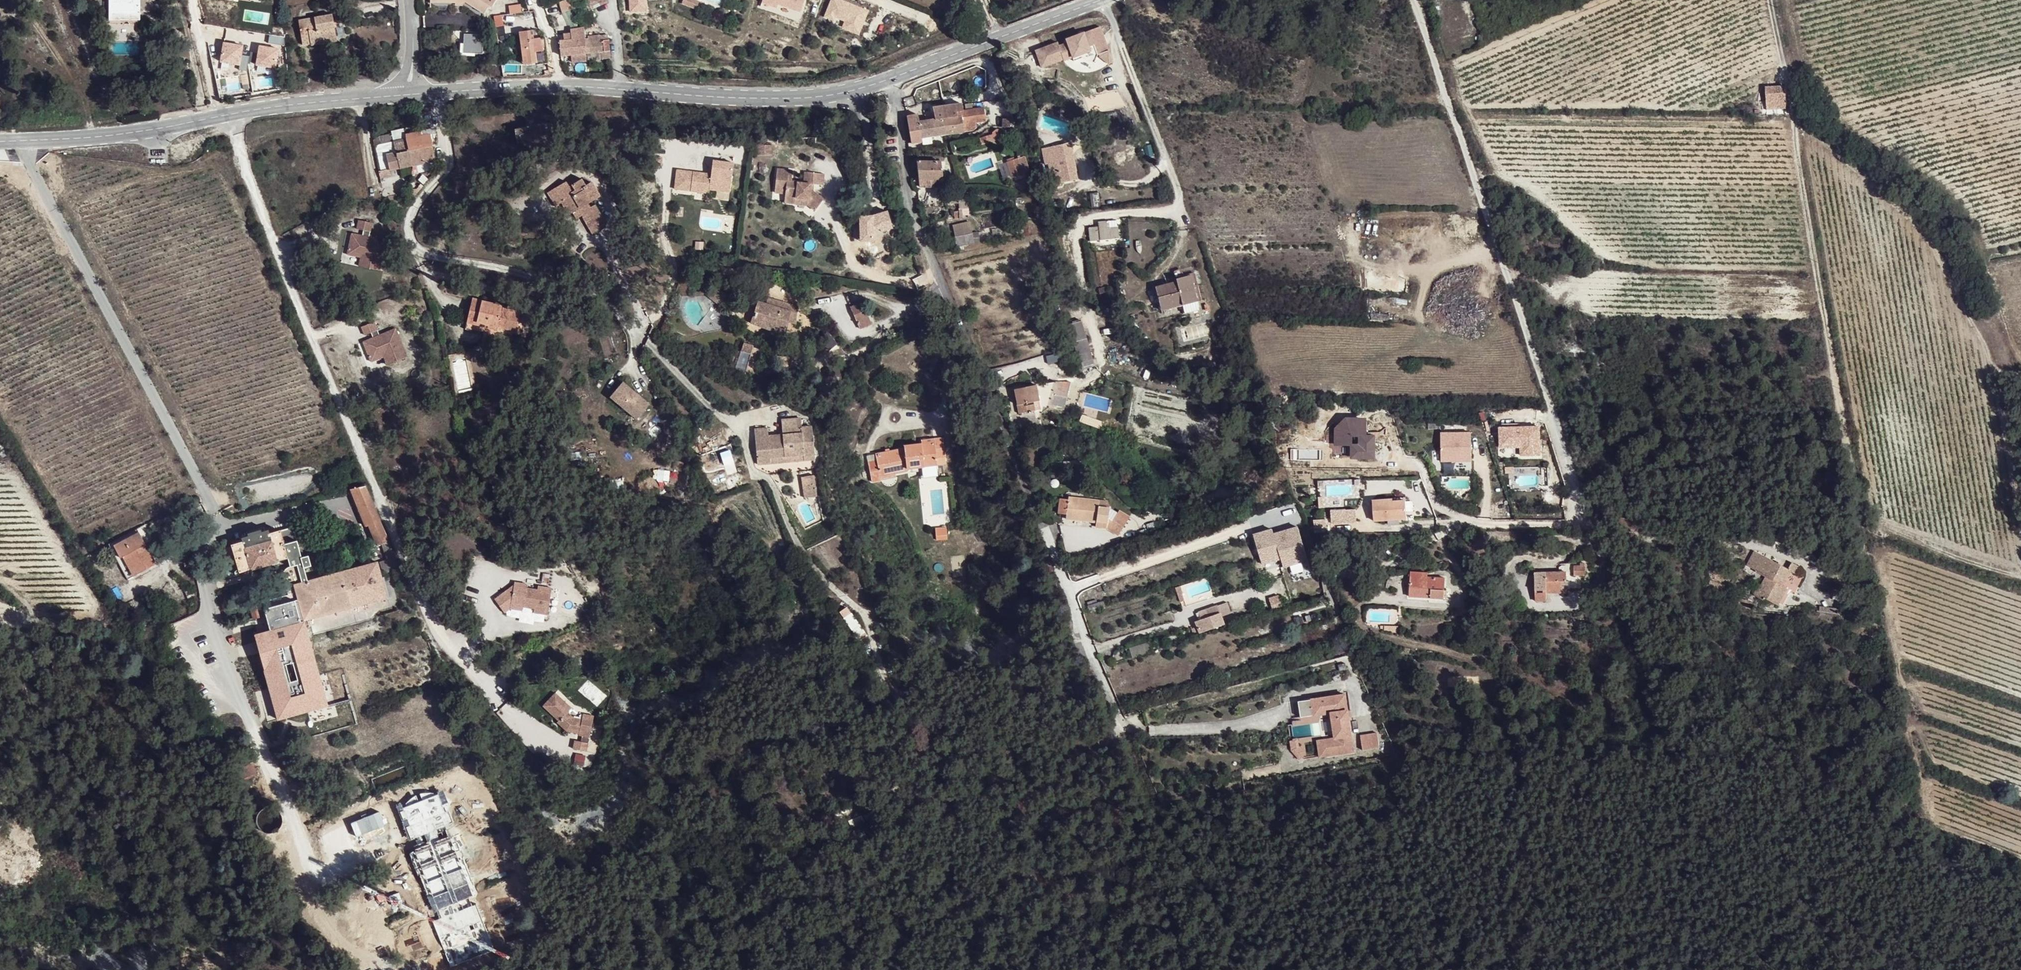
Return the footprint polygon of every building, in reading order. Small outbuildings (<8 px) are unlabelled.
[(139,20),(139,0),(110,0),(110,20),(139,20)] [(430,2),(464,2),(483,13),(489,5),(491,6),(495,0),(431,0),(430,2)] [(576,9),(572,0),(566,0),(564,1),(568,11),(576,9)] [(581,0),(572,0),(576,9),(581,7),(581,0)] [(589,11),(608,3),(607,0),(585,0),(589,11)] [(628,12),(648,11),(648,0),(628,0),(628,12)] [(695,0),(685,0),(684,4),(698,10),(699,8),(705,10),(707,5),(695,0)] [(763,3),(777,7),(777,5),(802,12),(805,0),(763,0),(763,3)] [(825,15),(845,23),(843,29),(859,35),(869,11),(839,0),(831,0),(825,15)] [(311,40),(336,36),(332,14),(298,20),(302,45),(312,44),(311,40)] [(1103,30),(1098,31),(1102,45),(1107,43),(1103,30)] [(561,56),(572,55),(586,53),(584,37),(584,31),(565,33),(565,39),(560,39),(561,56)] [(1072,39),(1047,47),(1051,63),(1074,57),(1074,58),(1084,55),(1085,59),(1094,56),(1107,62),(1111,54),(1108,43),(1107,43),(1102,45),(1098,31),(1080,36),(1081,40),(1073,42),(1072,39)] [(584,37),(586,53),(601,52),(602,60),(607,59),(606,52),(611,51),(609,39),(600,40),(600,34),(589,35),(590,36),(584,37)] [(548,63),(546,38),(533,39),(532,35),(523,36),(524,41),(526,41),(529,64),(537,64),(548,63)] [(336,41),(336,36),(311,40),(312,44),(312,45),(336,41)] [(222,41),(219,62),(240,66),(240,69),(246,70),(248,57),(241,56),(243,44),(222,41)] [(259,46),(256,64),(277,67),(279,49),(259,46)] [(586,53),(572,55),(572,62),(587,61),(586,53)] [(1766,109),(1786,108),(1785,93),(1766,94),(1766,109)] [(962,103),(934,107),(935,119),(944,119),(957,117),(956,110),(963,110),(962,103)] [(550,111),(549,106),(524,111),(528,126),(515,129),(518,143),(555,136),(550,111)] [(965,109),(963,110),(956,110),(957,117),(944,119),(946,133),(974,130),(976,126),(975,120),(986,119),(984,107),(981,107),(965,109)] [(922,142),(921,137),(919,122),(918,114),(907,116),(911,143),(922,142)] [(1003,127),(1010,127),(1011,123),(1014,123),(1014,118),(1003,118),(1003,127)] [(935,119),(932,120),(919,122),(921,137),(946,133),(944,119),(935,119)] [(406,135),(407,140),(409,151),(433,146),(432,134),(436,133),(435,129),(406,135)] [(406,135),(406,133),(393,135),(395,143),(379,146),(384,171),(390,169),(411,165),(409,151),(407,140),(406,135)] [(1073,156),(1072,156),(1066,157),(1064,144),(1052,146),(1053,153),(1049,154),(1050,164),(1048,164),(1053,188),(1060,186),(1059,183),(1076,180),(1074,171),(1076,171),(1073,156)] [(409,151),(411,165),(436,160),(433,146),(409,151)] [(1013,177),(1028,172),(1023,156),(1008,161),(1013,177)] [(939,158),(915,161),(918,187),(942,184),(939,158)] [(709,173),(674,169),(673,188),(701,191),(702,185),(708,186),(708,188),(728,190),(731,161),(710,159),(709,173)] [(792,167),(776,166),(774,189),(786,190),(785,194),(795,194),(795,198),(808,199),(817,204),(824,194),(812,188),(809,187),(810,180),(814,181),(822,182),(823,170),(804,168),(803,180),(792,179),(792,167)] [(587,213),(583,215),(584,217),(593,234),(608,225),(596,204),(591,207),(589,203),(600,197),(592,182),(586,185),(582,179),(569,187),(566,182),(556,187),(565,201),(563,203),(570,215),(574,213),(583,207),(587,213)] [(556,206),(563,203),(565,201),(556,187),(548,192),(556,206)] [(795,194),(785,194),(785,200),(807,202),(815,207),(817,204),(808,199),(795,198),(795,194)] [(578,219),(583,215),(587,213),(583,207),(574,213),(578,219)] [(1116,226),(1115,219),(1107,220),(1108,227),(1116,226)] [(1108,227),(1107,220),(1098,221),(1098,225),(1088,227),(1090,241),(1118,238),(1116,226),(1108,227)] [(352,235),(349,253),(366,256),(363,268),(380,272),(387,242),(370,238),(372,224),(359,222),(357,231),(364,232),(363,237),(352,235)] [(954,237),(956,247),(980,242),(978,231),(954,237)] [(366,256),(349,253),(348,256),(361,259),(359,268),(363,268),(366,256)] [(1161,310),(1197,301),(1190,274),(1175,278),(1176,282),(1155,287),(1161,310)] [(1108,286),(1099,289),(1100,294),(1105,293),(1106,296),(1110,295),(1108,286)] [(776,332),(785,335),(789,323),(796,324),(797,314),(799,306),(769,296),(767,304),(759,301),(752,322),(776,332)] [(497,307),(473,300),(469,318),(479,321),(478,324),(486,326),(498,330),(499,327),(500,322),(520,327),(523,314),(506,309),(497,307)] [(1199,309),(1197,301),(1182,305),(1185,313),(1199,309)] [(862,302),(852,308),(860,328),(871,324),(862,302)] [(484,334),(486,326),(478,324),(479,321),(469,318),(465,329),(484,334)] [(1068,324),(1074,343),(1086,338),(1081,320),(1068,324)] [(519,333),(520,327),(500,322),(499,327),(519,333)] [(363,343),(370,359),(386,353),(391,365),(408,358),(396,330),(380,336),(374,323),(362,328),(365,336),(371,334),(373,339),(363,343)] [(1074,343),(1076,352),(1090,351),(1086,338),(1074,343)] [(751,345),(744,343),(742,351),(748,353),(751,345)] [(1090,351),(1076,352),(1079,362),(1092,358),(1090,351)] [(386,353),(370,359),(372,363),(384,358),(388,366),(391,365),(386,353)] [(1055,383),(1048,407),(1063,408),(1069,382),(1055,383)] [(648,405),(622,384),(609,399),(636,420),(648,405)] [(1032,401),(1038,400),(1035,385),(1015,389),(1019,413),(1034,411),(1032,401)] [(1102,422),(1082,415),(1081,420),(1101,427),(1102,422)] [(1333,427),(1333,445),(1350,445),(1350,459),(1374,459),(1374,436),(1366,436),(1366,416),(1344,416),(1333,427)] [(771,428),(757,429),(759,463),(773,463),(772,457),(806,456),(806,462),(817,462),(815,429),(805,429),(805,420),(800,420),(800,430),(787,430),(786,437),(771,437),(771,428)] [(800,420),(786,420),(787,430),(800,430),(800,420)] [(1540,426),(1499,427),(1499,448),(1519,448),(1519,456),(1540,456),(1540,426)] [(1468,431),(1437,433),(1438,461),(1469,460),(1468,431)] [(943,438),(934,439),(934,443),(922,444),(905,445),(905,449),(877,454),(877,461),(869,462),(873,482),(882,480),(881,476),(896,473),(907,471),(908,468),(937,466),(936,458),(945,458),(943,438)] [(877,461),(877,454),(867,456),(867,463),(869,462),(877,461)] [(816,497),(813,476),(800,478),(804,499),(816,497)] [(389,542),(366,485),(351,490),(365,527),(370,526),(377,546),(389,542)] [(1067,500),(1058,498),(1057,514),(1066,514),(1065,518),(1096,521),(1095,527),(1107,528),(1118,536),(1130,519),(1119,511),(1117,514),(1109,507),(1098,506),(1098,500),(1067,496),(1067,500)] [(1374,520),(1406,518),(1406,499),(1393,500),(1393,498),(1373,499),(1374,520)] [(1356,519),(1360,519),(1359,509),(1334,511),(1335,521),(1337,521),(1338,525),(1356,524),(1356,519)] [(373,547),(377,546),(370,526),(365,527),(373,547)] [(934,537),(946,535),(946,528),(933,529),(934,537)] [(1274,530),(1254,534),(1261,561),(1280,556),(1283,568),(1308,561),(1298,528),(1275,535),(1274,530)] [(285,545),(281,532),(270,535),(269,531),(262,533),(262,530),(248,534),(249,537),(242,539),(242,543),(233,546),(236,555),(224,558),(227,568),(218,571),(220,579),(225,579),(240,574),(240,572),(250,569),(251,570),(278,562),(277,561),(289,558),(292,567),(283,570),(290,595),(265,603),(273,631),(258,637),(283,720),(332,706),(307,620),(354,607),(344,571),(310,581),(306,568),(313,566),(310,556),(303,558),(298,541),(285,545)] [(143,545),(137,534),(114,547),(120,558),(123,556),(134,576),(156,564),(145,544),(143,545)] [(387,560),(393,558),(389,546),(383,548),(387,560)] [(1756,570),(1764,556),(1755,551),(1747,565),(1756,570)] [(1788,569),(1764,556),(1756,570),(1766,576),(1760,586),(1768,591),(1764,598),(1777,605),(1787,588),(1783,586),(1792,571),(1795,572),(1799,566),(1792,562),(1788,569)] [(378,561),(344,571),(354,607),(389,596),(378,561)] [(1586,564),(1575,565),(1576,575),(1587,574),(1586,564)] [(1420,572),(1410,572),(1409,596),(1431,597),(1431,589),(1444,590),(1444,577),(1427,576),(1420,576),(1420,572)] [(1566,572),(1535,573),(1535,600),(1546,600),(1546,593),(1567,592),(1566,572)] [(507,590),(495,599),(504,612),(510,608),(511,602),(523,604),(522,606),(534,608),(534,612),(547,615),(552,588),(538,585),(537,590),(526,588),(527,584),(515,582),(513,591),(507,590)] [(1181,586),(1176,587),(1181,602),(1185,600),(1183,594),(1183,593),(1181,586)] [(1760,586),(1756,594),(1764,598),(1768,591),(1760,586)] [(1431,589),(1431,597),(1443,598),(1444,590),(1431,589)] [(1743,606),(1751,608),(1753,602),(1746,600),(1745,602),(1743,606)] [(1090,612),(1105,608),(1103,601),(1088,606),(1090,612)] [(1227,602),(1207,609),(1209,617),(1201,620),(1195,622),(1198,628),(1191,631),(1194,637),(1225,625),(1223,618),(1232,614),(1227,602)] [(254,617),(262,615),(259,604),(250,606),(254,617)] [(1209,617),(1207,609),(1199,613),(1201,620),(1209,617)] [(1170,623),(1173,630),(1180,628),(1178,620),(1170,623)] [(1132,657),(1151,651),(1149,645),(1130,650),(1132,657)] [(555,693),(542,705),(558,721),(557,722),(566,731),(578,733),(578,735),(581,736),(580,741),(574,740),(572,749),(586,751),(592,724),(582,721),(582,719),(573,718),(567,712),(571,708),(555,693)] [(1345,694),(1312,699),(1314,715),(1331,713),(1335,738),(1324,740),(1326,756),(1353,751),(1345,694)] [(593,716),(583,714),(582,719),(582,721),(592,724),(593,716)] [(270,737),(277,734),(273,727),(267,730),(270,737)] [(1377,733),(1359,736),(1361,750),(1379,748),(1377,733)]
